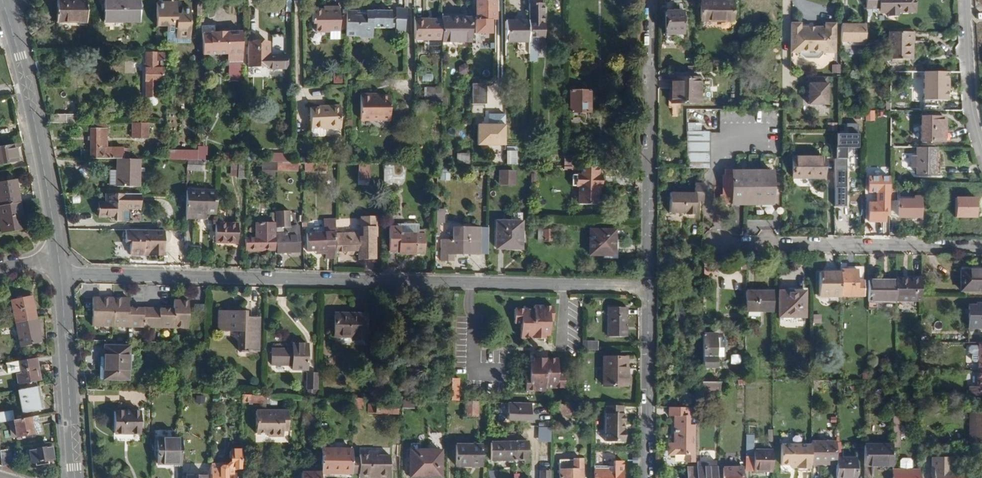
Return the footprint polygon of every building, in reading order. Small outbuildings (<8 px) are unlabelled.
[(57,22),(86,23),(86,0),(57,0),(57,22)] [(104,22),(138,23),(138,0),(105,0),(104,22)] [(485,0),(476,0),(476,20),(495,20),(495,0),(485,0)] [(543,0),(528,0),(528,21),(528,42),(528,61),(537,61),(536,39),(543,39),(543,0)] [(916,0),(866,0),(866,10),(880,10),(880,7),(889,8),(888,13),(888,16),(899,17),(899,12),(916,12),(916,0)] [(702,1),(701,21),(732,22),(733,2),(702,1)] [(190,33),(190,3),(181,3),(180,15),(176,14),(176,9),(170,8),(171,3),(156,3),(156,26),(167,25),(167,31),(179,31),(179,33),(190,33)] [(339,31),(339,7),(331,7),(331,10),(325,10),(311,10),(311,24),(316,24),(316,33),(329,33),(329,31),(339,31)] [(405,42),(405,9),(397,9),(397,21),(395,21),(395,29),(396,42),(405,42)] [(363,35),(372,35),(373,29),(390,29),(391,21),(391,11),(346,11),(345,37),(360,38),(363,35)] [(666,12),(666,35),(683,35),(683,12),(666,12)] [(471,42),(471,18),(442,18),(442,20),(442,40),(442,42),(471,42)] [(442,40),(442,20),(414,20),(414,40),(442,40)] [(528,42),(528,21),(504,21),(505,31),(505,42),(528,42)] [(830,54),(831,25),(825,25),(824,28),(799,28),(800,24),(791,24),(791,53),(799,53),(799,55),(803,60),(817,61),(822,56),(822,54),(830,54)] [(866,43),(866,32),(866,26),(841,25),(841,42),(866,43)] [(190,41),(190,33),(179,33),(179,31),(167,31),(166,42),(190,41)] [(505,42),(505,31),(494,31),(494,56),(505,56),(505,42)] [(242,62),(241,33),(227,33),(227,32),(210,32),(210,33),(202,33),(203,54),(227,54),(227,62),(242,62)] [(909,61),(909,43),(913,43),(914,33),(889,33),(889,47),(891,47),(891,60),(901,60),(909,61)] [(283,69),(283,56),(268,56),(268,44),(248,44),(248,48),(249,48),(249,53),(248,66),(267,67),(267,69),(283,69)] [(162,82),(162,68),(158,68),(158,61),(163,61),(163,53),(146,53),(146,97),(157,98),(157,82),(162,82)] [(831,65),(831,73),(840,74),(840,65),(831,65)] [(953,91),(953,73),(934,73),(934,91),(953,91)] [(421,82),(431,83),(432,75),(422,74),(421,82)] [(827,105),(828,85),(827,84),(827,77),(811,77),(810,84),(809,84),(809,105),(827,105)] [(671,80),(671,104),(700,104),(700,80),(671,80)] [(442,101),(442,88),(426,88),(426,96),(415,96),(415,101),(430,101),(442,101)] [(590,92),(570,92),(571,112),(590,113),(590,92)] [(378,94),(360,95),(361,121),(390,120),(389,97),(378,97),(378,94)] [(157,103),(157,98),(146,97),(146,102),(149,106),(155,106),(157,103)] [(319,108),(310,109),(311,129),(322,128),(322,129),(341,129),(339,106),(319,107),(319,108)] [(873,111),(864,111),(865,122),(873,122),(873,111)] [(81,123),(81,115),(51,115),(51,123),(81,123)] [(920,118),(920,142),(944,142),(944,118),(920,118)] [(148,138),(148,123),(132,123),(132,138),(148,138)] [(122,159),(122,148),(106,147),(106,130),(91,130),(90,159),(117,159),(122,159)] [(711,169),(711,132),(690,132),(689,169),(704,169),(711,169)] [(857,148),(857,134),(840,134),(834,134),(834,159),(846,160),(846,154),(852,148),(857,148)] [(8,142),(0,144),(0,162),(12,160),(8,142)] [(935,176),(935,149),(916,149),(916,157),(911,157),(911,168),(916,169),(916,176),(935,176)] [(507,151),(507,164),(516,164),(517,151),(507,151)] [(456,153),(456,163),(468,164),(469,154),(456,153)] [(792,155),(792,178),(823,179),(824,154),(792,155)] [(576,165),(576,156),(565,155),(565,165),(576,165)] [(139,187),(139,160),(122,159),(117,159),(117,187),(139,187)] [(208,172),(208,161),(198,160),(193,160),(186,160),(186,171),(208,172)] [(246,180),(246,161),(244,161),(242,161),(231,161),(230,179),(246,180)] [(277,173),(277,162),(262,162),(262,173),(265,174),(264,179),(275,180),(275,173),(277,173)] [(326,172),(326,164),(307,164),(307,172),(326,172)] [(370,165),(359,164),(358,180),(369,181),(370,165)] [(403,179),(403,164),(384,164),(384,185),(391,185),(392,179),(403,179)] [(598,176),(599,168),(583,167),(582,175),(598,176)] [(846,188),(846,171),(834,171),(834,188),(846,188)] [(500,172),(499,184),(514,185),(514,172),(500,172)] [(772,205),(772,172),(731,172),(731,177),(724,177),(723,195),(723,203),(732,203),(732,204),(772,205)] [(596,206),(596,188),(602,189),(602,176),(598,176),(582,175),(580,175),(579,205),(596,206)] [(10,178),(0,179),(0,203),(14,201),(10,178)] [(694,207),(694,202),(696,202),(704,202),(704,185),(696,185),(696,195),(671,194),(671,214),(686,214),(686,216),(696,216),(696,207),(694,207)] [(919,218),(919,198),(900,198),(900,199),(897,199),(897,202),(895,202),(895,186),(889,186),(889,188),(889,217),(889,218),(919,218)] [(889,217),(889,188),(881,188),(879,188),(879,195),(874,196),(874,204),(869,204),(869,222),(884,222),(884,217),(889,217)] [(216,214),(216,191),(186,190),(186,195),(185,214),(205,214),(216,214)] [(141,209),(141,194),(106,194),(105,202),(98,202),(98,217),(110,217),(110,222),(128,222),(128,209),(141,209)] [(14,201),(0,203),(0,230),(19,227),(14,201)] [(375,261),(375,237),(376,237),(376,217),(363,217),(361,219),(361,226),(363,228),(366,228),(366,237),(359,237),(359,233),(336,234),(336,251),(358,251),(358,261),(375,261)] [(336,234),(336,219),(323,220),(323,228),(323,234),(313,234),(307,234),(308,252),(315,252),(325,251),(325,254),(325,259),(335,259),(336,234)] [(498,222),(496,249),(521,250),(522,223),(498,222)] [(237,243),(238,224),(216,223),(215,243),(237,243)] [(275,250),(274,224),(254,224),(255,239),(246,240),(246,251),(275,250)] [(425,254),(424,237),(418,237),(418,225),(401,224),(400,227),(389,227),(389,252),(398,253),(398,254),(425,254)] [(277,234),(277,254),(299,253),(298,227),(285,228),(285,233),(277,234)] [(480,255),(480,230),(455,229),(454,241),(442,241),(442,261),(455,261),(455,255),(462,255),(462,253),(470,253),(470,255),(480,255)] [(163,253),(163,231),(126,230),(126,241),(131,241),(130,255),(145,256),(145,252),(163,253)] [(553,231),(539,231),(538,241),(552,242),(553,231)] [(590,231),(589,255),(615,256),(615,231),(590,231)] [(746,270),(746,255),(736,255),(734,257),(734,270),(746,270)] [(716,275),(716,264),(704,264),(704,275),(716,275)] [(862,297),(862,282),(857,281),(857,271),(840,270),(840,274),(840,297),(862,297)] [(960,292),(981,292),(981,271),(960,271),(960,292)] [(840,297),(840,274),(819,273),(819,297),(840,298),(840,297)] [(921,297),(921,279),(896,279),(896,281),(896,301),(921,302),(921,297)] [(896,301),(896,281),(868,281),(868,303),(896,303),(896,301)] [(773,313),(773,292),(746,291),(746,312),(773,313)] [(779,292),(779,317),(804,317),(804,292),(779,292)] [(30,319),(25,296),(4,300),(8,323),(30,319)] [(144,321),(144,309),(130,309),(130,300),(94,299),(93,326),(150,328),(150,321),(144,321)] [(189,329),(189,302),(174,301),(174,310),(160,310),(160,321),(153,321),(153,328),(189,329)] [(968,329),(981,329),(981,305),(976,305),(976,306),(968,306),(968,329)] [(521,325),(520,338),(545,339),(545,336),(549,336),(549,322),(553,322),(554,308),(533,307),(533,310),(515,310),(514,324),(521,325)] [(160,321),(160,310),(144,309),(144,321),(150,321),(153,321),(160,321)] [(608,309),(608,337),(627,338),(627,309),(608,309)] [(219,312),(219,330),(241,331),(241,351),(258,352),(259,319),(246,319),(246,313),(219,312)] [(812,322),(820,323),(821,314),(813,313),(812,322)] [(335,314),(334,337),(352,338),(352,341),(366,341),(367,315),(335,314)] [(35,343),(30,319),(8,323),(14,347),(35,343)] [(930,343),(930,333),(921,332),(920,343),(930,343)] [(717,369),(717,334),(703,334),(703,370),(717,369)] [(587,340),(587,351),(597,351),(597,340),(587,340)] [(979,343),(978,347),(971,347),(969,348),(968,352),(970,354),(971,354),(971,361),(973,363),(978,363),(978,371),(981,371),(981,343),(979,343)] [(273,349),(273,365),(293,366),(292,370),(306,371),(307,345),(293,344),(293,350),(273,349)] [(105,346),(104,380),(129,381),(130,361),(132,361),(133,355),(130,355),(130,347),(105,346)] [(724,353),(724,368),(742,368),(742,353),(724,353)] [(37,381),(34,366),(38,366),(36,357),(6,363),(7,373),(15,372),(20,371),(22,384),(37,381)] [(525,378),(525,392),(544,392),(544,389),(564,390),(564,375),(558,375),(558,360),(533,359),(533,362),(529,362),(529,378),(525,378)] [(603,359),(603,387),(627,388),(626,359),(603,359)] [(978,371),(977,371),(977,388),(968,387),(969,396),(981,397),(981,371),(978,371)] [(318,390),(319,374),(307,373),(306,390),(308,390),(318,390)] [(459,401),(459,380),(452,379),(451,401),(459,401)] [(720,392),(720,383),(702,383),(702,392),(720,392)] [(32,402),(29,387),(12,391),(16,414),(37,409),(36,401),(32,402)] [(263,404),(264,396),(242,395),(242,404),(263,404)] [(271,405),(271,400),(269,400),(270,396),(265,396),(264,396),(263,404),(271,405)] [(363,410),(364,398),(353,398),(353,410),(363,410)] [(414,409),(414,400),(403,399),(403,409),(414,409)] [(478,417),(478,402),(465,401),(465,417),(478,417)] [(531,421),(531,403),(509,403),(508,420),(531,421)] [(376,414),(377,404),(369,404),(368,414),(376,414)] [(397,415),(397,405),(391,405),(377,404),(376,414),(397,415)] [(560,406),(559,415),(571,416),(572,405),(560,406)] [(621,429),(622,423),(624,424),(624,414),(622,414),(622,406),(606,405),(605,441),(623,442),(624,429),(621,429)] [(695,464),(695,426),(689,426),(689,409),(669,408),(669,417),(674,417),(674,444),(672,445),(671,445),(670,446),(669,448),(668,451),(668,452),(669,453),(670,454),(671,455),(672,456),(675,456),(685,457),(686,464),(695,464)] [(288,428),(288,412),(256,411),(256,435),(267,434),(267,437),(283,437),(283,432),(283,428),(288,428)] [(115,412),(115,433),(140,434),(141,412),(115,412)] [(970,414),(970,444),(981,444),(981,414),(970,414)] [(38,424),(36,416),(29,417),(31,425),(38,424)] [(31,425),(29,417),(12,420),(16,437),(40,432),(38,424),(31,425)] [(537,441),(550,441),(550,426),(536,427),(537,441)] [(491,443),(491,462),(528,461),(528,443),(513,443),(513,437),(503,437),(503,443),(491,443)] [(772,473),(772,451),(768,451),(754,450),(754,437),(745,437),(745,472),(753,472),(753,473),(772,473)] [(182,465),(182,439),(158,438),(158,465),(182,465)] [(836,459),(836,442),(811,442),(811,445),(811,465),(836,465),(836,459)] [(811,465),(811,445),(781,445),(781,465),(791,465),(797,465),(797,469),(811,469),(811,465)] [(892,467),(892,445),(864,445),(864,466),(892,467)] [(53,460),(50,446),(27,450),(30,464),(36,463),(36,466),(45,465),(45,461),(53,460)] [(456,446),(456,467),(480,467),(481,446),(456,446)] [(10,448),(0,450),(0,454),(2,466),(12,465),(10,448)] [(352,475),(352,459),(352,450),(321,449),(321,473),(321,474),(352,475)] [(236,475),(232,475),(232,471),(234,469),(241,469),(242,451),(232,451),(231,452),(230,458),(232,459),(232,463),(229,467),(221,467),(220,466),(212,466),(212,475),(213,475),(213,477),(235,477),(236,475)] [(441,451),(411,451),(410,474),(432,475),(432,477),(441,477),(441,451)] [(388,477),(389,457),(378,456),(378,453),(363,453),(362,456),(360,456),(360,459),(359,475),(359,477),(388,477)] [(934,477),(964,477),(965,472),(952,472),(952,459),(932,458),(931,475),(934,475),(934,477)] [(855,459),(836,459),(836,465),(836,477),(855,477),(855,459)] [(919,470),(912,470),(912,462),(910,459),(902,459),(900,462),(899,470),(892,470),(891,477),(919,477),(919,470)] [(560,477),(582,477),(582,461),(560,461),(560,477)] [(623,463),(614,463),(614,469),(594,469),(594,477),(623,477),(623,463)] [(715,468),(697,468),(688,469),(688,477),(715,477),(715,468)] [(723,477),(741,477),(741,468),(723,468),(723,477)]
